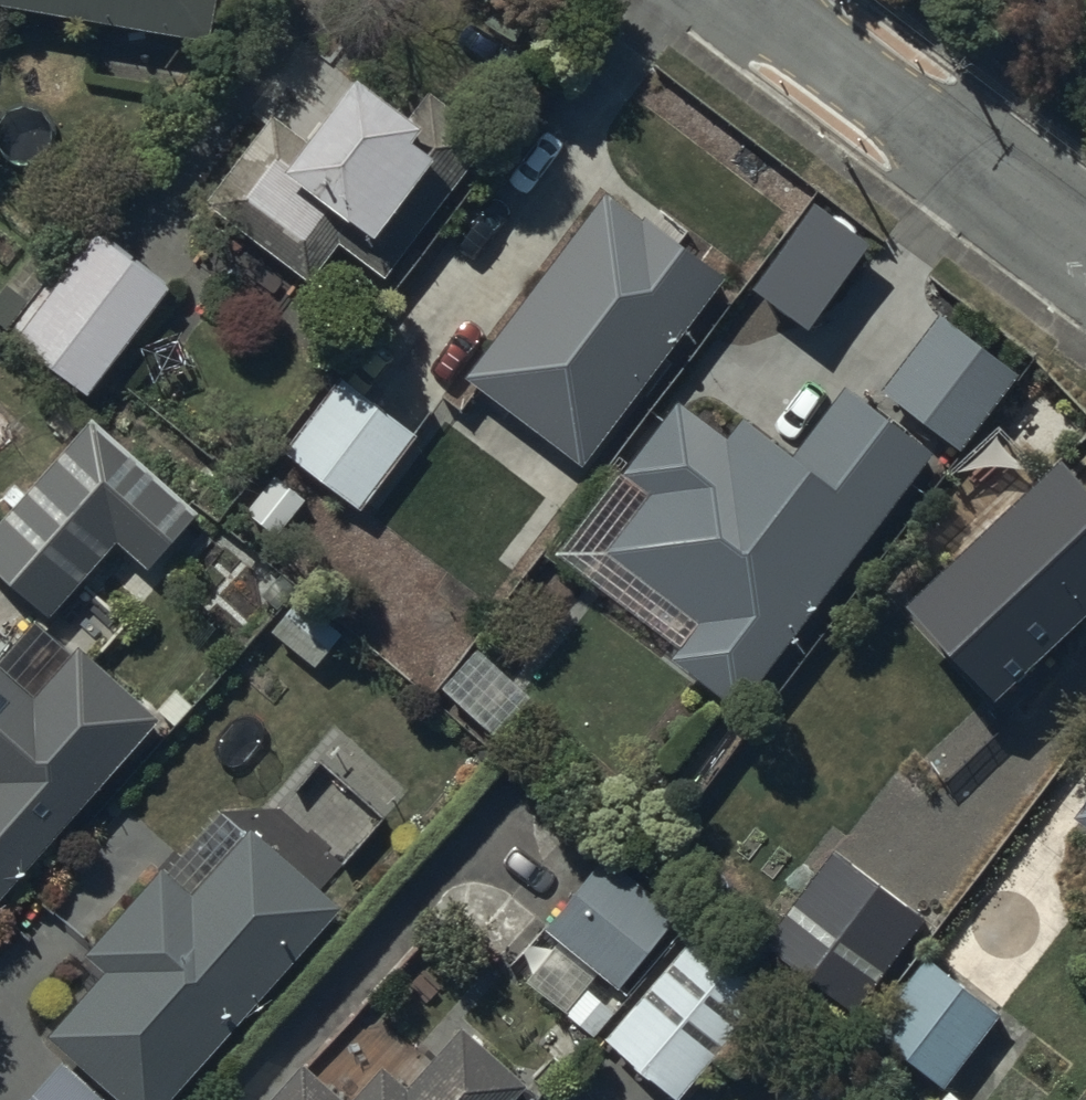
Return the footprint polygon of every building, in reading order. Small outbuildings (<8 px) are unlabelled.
[(208,42),(215,0),(0,0),(0,8),(208,42)] [(408,102),(354,61),(305,123),(272,97),(203,186),(309,268),(340,228),(383,262),(492,122),(429,75),(408,102)] [(602,180),(465,364),(582,451),(728,257),(645,195),(637,206),(602,180)] [(95,231),(12,339),(86,396),(170,289),(95,231)] [(1015,376),(937,316),(879,390),(956,451),(1015,376)] [(416,435),(339,378),(280,453),(360,512),(416,435)] [(679,402),(621,475),(649,496),(604,555),(695,624),(669,659),(739,711),(933,455),(847,386),(791,456),(742,417),(725,438),(679,402)] [(0,522),(0,578),(48,620),(117,542),(148,570),(175,540),(140,510),(166,480),(94,416),(23,494),(14,485),(1,498),(12,509),(0,522)] [(1055,437),(899,588),(990,682),(1085,590),(1085,469),(1055,437)] [(300,596),(269,632),(314,670),(345,634),(300,596)] [(158,719),(79,647),(30,700),(0,672),(0,900),(158,719)] [(478,648),(440,689),(493,739),(531,699),(478,648)] [(1072,819),(1085,830),(1085,800),(1072,819)] [(42,1035),(115,1099),(170,1099),(342,908),(250,826),(191,892),(163,867),(83,956),(102,973),(72,1007),(69,1004),(42,1035)] [(920,912),(825,842),(759,931),(853,1001),(920,912)] [(541,930),(558,944),(525,983),(594,1039),(615,1013),(585,988),(596,975),(617,992),(679,916),(605,854),(541,930)] [(766,996),(693,933),(601,1039),(671,1099),(677,1099),(766,996)] [(866,1033),(942,1090),(1000,1012),(924,955),(866,1033)] [(529,1085),(462,1025),(406,1086),(382,1065),(351,1099),(515,1099),(529,1085)] [(26,1099),(106,1099),(61,1061),(26,1099)] [(302,1063),(269,1099),(343,1099),(302,1063)]
